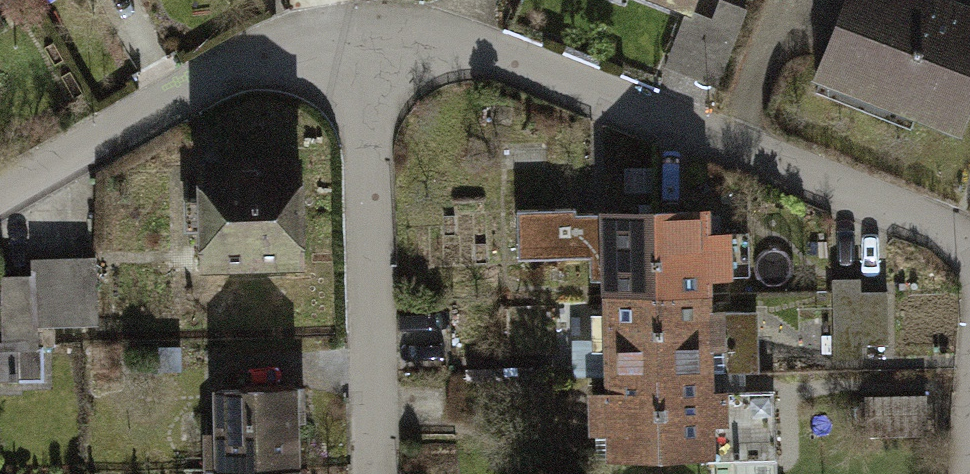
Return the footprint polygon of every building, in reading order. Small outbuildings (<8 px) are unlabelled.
[(35,34),(12,0),(0,0),(0,58),(35,34)] [(716,25),(728,0),(663,0),(716,25)] [(954,0),(870,0),(835,77),(969,136),(969,7),(954,0)] [(214,184),(219,282),(327,277),(323,179),(214,184)] [(594,207),(521,210),(524,284),(597,281),(594,207)] [(731,208),(618,211),(625,464),(738,461),(731,208)] [(132,259),(34,263),(38,349),(136,345),(132,259)] [(897,268),(841,270),(845,350),(900,347),(897,268)] [(230,473),(316,473),(314,391),(229,393),(230,473)]
